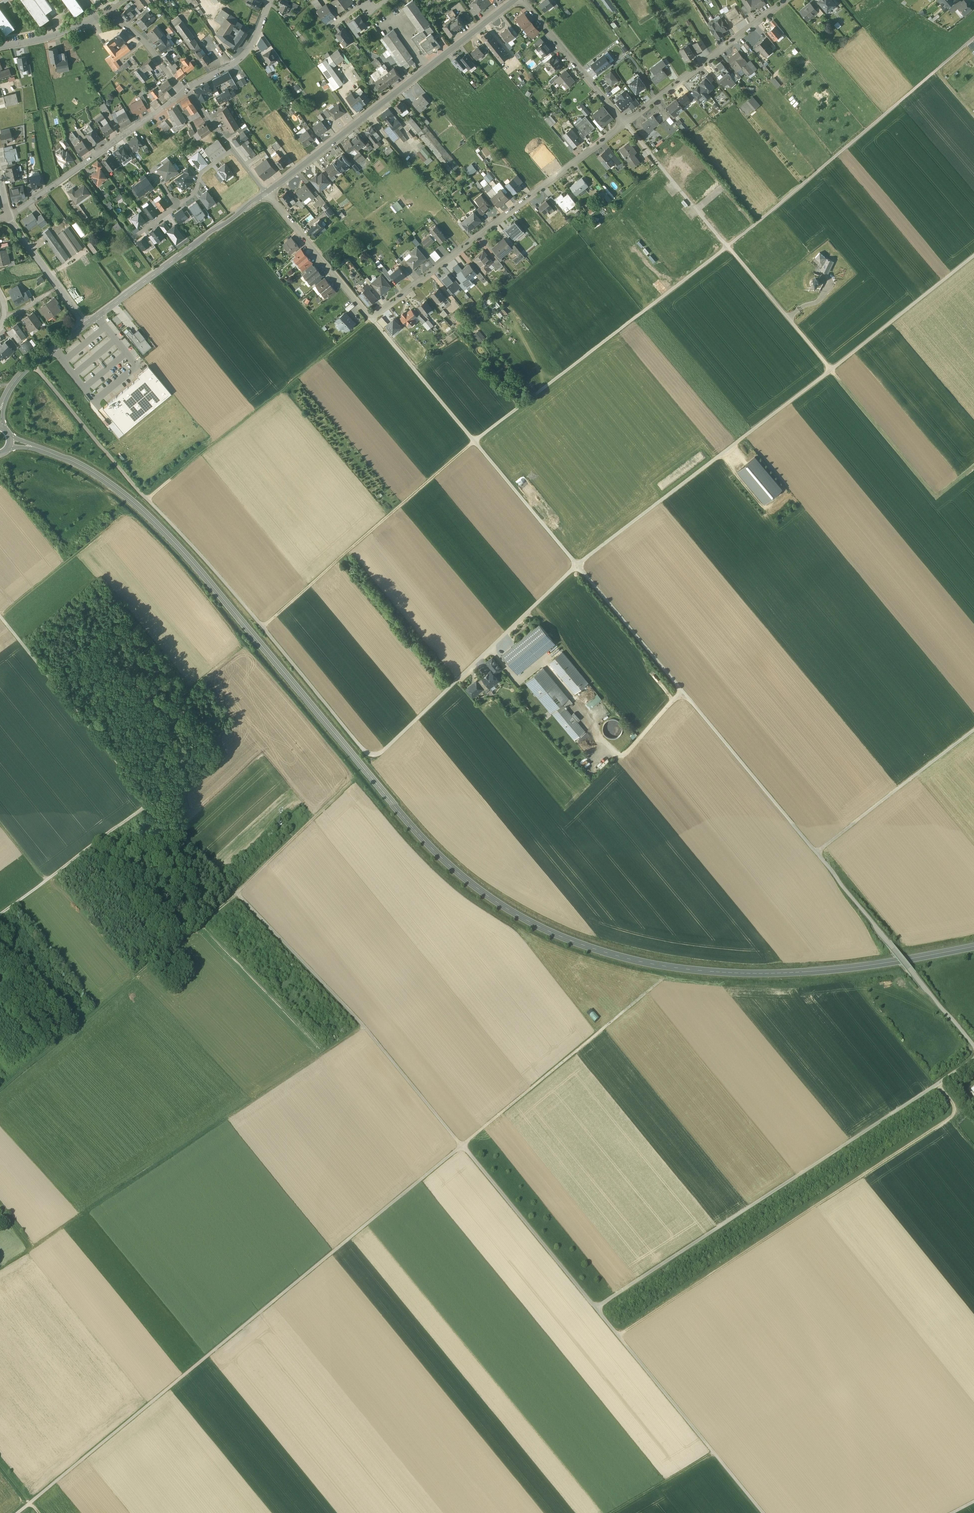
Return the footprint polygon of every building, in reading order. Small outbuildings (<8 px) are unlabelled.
[(40,25),(49,19),(46,15),(35,0),(22,0),(40,25)] [(46,15),(53,9),(46,0),(35,0),(46,15)] [(75,16),(83,9),(76,0),(63,0),(75,16)] [(252,4),(251,7),(258,10),(262,3),(255,0),(254,0),(252,4)] [(286,0),(281,0),(279,5),(281,6),(285,8),(285,9),(286,9),(287,6),(288,5),(289,2),(286,0)] [(317,0),(316,0),(311,3),(317,12),(323,8),(317,0)] [(332,3),(339,12),(344,9),(343,9),(350,4),(348,0),(336,0),(332,3)] [(476,1),(482,9),(488,5),(488,6),(489,6),(485,0),(477,0),(476,1)] [(539,4),(545,12),(545,11),(548,8),(548,7),(552,4),(553,5),(552,4),(549,0),(544,0),(539,4)] [(742,1),(745,5),(743,6),(745,9),(746,9),(747,9),(748,9),(756,4),(759,8),(765,4),(763,0),(744,0),(742,1)] [(818,1),(827,11),(835,4),(832,0),(819,0),(818,1)] [(943,6),(942,7),(946,12),(946,11),(946,12),(949,9),(951,8),(954,5),(952,3),(950,0),(938,0),(943,6)] [(430,25),(413,1),(404,7),(422,31),(424,30),(429,26),(430,25)] [(482,9),(476,1),(470,5),(472,9),(476,15),(477,14),(482,9)] [(954,5),(951,8),(953,11),(954,10),(958,7),(957,7),(961,4),(959,1),(958,1),(954,5)] [(971,9),(964,1),(961,4),(957,7),(958,7),(964,15),(971,9)] [(288,5),(287,6),(292,9),(295,11),(299,5),(292,2),(291,6),(288,5)] [(615,10),(610,3),(606,6),(611,13),(615,10)] [(815,9),(810,3),(800,11),(803,16),(804,16),(807,20),(816,13),(817,12),(815,9)] [(134,5),(133,4),(130,7),(136,13),(134,15),(136,18),(141,14),(138,10),(134,5)] [(323,8),(317,12),(325,23),(334,16),(326,5),(323,8)] [(746,9),(745,9),(743,6),(741,7),(745,15),(750,12),(748,9),(747,9),(746,9)] [(824,13),(818,6),(815,9),(817,12),(816,13),(819,17),(824,13)] [(130,7),(121,15),(127,21),(134,15),(136,13),(130,7)] [(725,13),(726,15),(727,17),(729,20),(730,20),(731,20),(734,25),(744,18),(739,11),(738,12),(735,7),(729,10),(725,13)] [(964,15),(958,7),(954,10),(961,18),(964,15)] [(5,34),(14,28),(0,9),(0,27),(5,34)] [(222,10),(214,21),(222,26),(226,19),(229,15),(222,10)] [(452,11),(448,14),(451,18),(451,19),(454,17),(456,15),(452,11)] [(154,20),(147,13),(145,15),(143,16),(137,22),(143,30),(154,20)] [(238,21),(229,15),(226,19),(235,25),(237,22),(238,21)] [(454,17),(451,19),(451,18),(443,24),(444,26),(443,27),(450,36),(451,36),(452,36),(451,35),(452,35),(453,35),(453,34),(454,34),(455,34),(454,33),(455,33),(456,33),(455,32),(456,32),(457,32),(457,31),(458,30),(457,30),(466,24),(462,19),(461,20),(458,16),(455,18),(454,17)] [(525,17),(518,22),(524,29),(531,23),(526,16),(525,17)] [(178,17),(171,22),(175,27),(182,22),(178,17)] [(366,26),(359,17),(351,22),(355,28),(358,32),(359,31),(366,26)] [(725,26),(720,18),(714,22),(722,33),(728,29),(725,25),(725,26)] [(222,26),(216,35),(224,42),(228,35),(229,35),(233,29),(234,29),(237,26),(235,25),(226,19),(222,26)] [(194,38),(182,22),(175,27),(187,43),(193,39),(194,38)] [(714,22),(709,25),(717,38),(723,34),(722,33),(714,22)] [(537,30),(531,23),(524,29),(530,36),(536,31),(537,30)] [(433,32),(429,26),(424,30),(428,36),(431,34),(433,32)] [(775,26),(774,27),(768,32),(775,40),(775,39),(781,34),(782,34),(775,26)] [(156,27),(147,34),(153,42),(157,39),(162,35),(156,27)] [(358,32),(355,28),(352,31),(357,38),(362,35),(359,31),(358,32)] [(515,36),(508,28),(501,34),(506,41),(510,38),(511,39),(515,36)] [(241,29),(238,32),(236,36),(243,40),(248,34),(241,29)] [(346,32),(345,33),(343,30),(336,35),(338,38),(337,38),(342,45),(343,44),(345,47),(352,42),(350,39),(351,39),(346,32)] [(424,30),(422,31),(412,38),(424,55),(428,52),(429,51),(429,50),(438,44),(435,40),(431,34),(428,36),(424,30)] [(122,31),(115,38),(117,42),(120,40),(123,43),(128,38),(122,31)] [(411,59),(397,38),(396,39),(391,32),(382,38),(403,65),(404,65),(411,59)] [(506,55),(488,32),(481,38),(501,63),(508,58),(506,55)] [(229,35),(228,35),(224,42),(237,50),(241,44),(234,39),(229,35)] [(243,40),(236,36),(234,39),(241,44),(243,40)] [(541,37),(534,43),(538,47),(544,43),(545,42),(541,37)] [(115,38),(104,46),(111,56),(111,55),(112,56),(117,52),(112,46),(117,42),(115,38)] [(257,45),(262,52),(268,48),(261,38),(257,45)] [(193,39),(187,43),(195,54),(198,51),(199,52),(201,50),(193,39)] [(161,44),(158,47),(163,53),(172,46),(168,41),(167,40),(161,44)] [(701,40),(694,44),(699,51),(706,47),(701,40)] [(768,45),(763,40),(757,45),(760,49),(765,55),(772,50),(768,45)] [(538,47),(537,48),(543,56),(550,50),(544,43),(538,47)] [(438,44),(429,50),(429,51),(428,52),(430,54),(433,51),(437,52),(437,49),(440,47),(438,44)] [(117,52),(112,56),(115,61),(130,50),(126,45),(126,46),(117,52)] [(687,45),(683,47),(684,49),(681,51),(684,56),(686,60),(694,55),(690,49),(688,45),(687,45)] [(478,47),(472,53),(477,59),(484,53),(479,48),(478,47)] [(57,49),(49,50),(51,63),(55,63),(59,62),(58,55),(57,49)] [(205,54),(202,57),(199,52),(198,51),(195,54),(204,66),(211,61),(205,54)] [(271,51),(263,55),(269,65),(277,60),(271,51)] [(338,51),(330,56),(336,65),(344,60),(338,51)] [(747,63),(738,51),(727,59),(733,66),(736,64),(739,69),(740,69),(742,67),(747,63)] [(172,59),(168,53),(162,57),(169,67),(182,58),(180,56),(179,54),(172,59)] [(606,67),(611,63),(604,54),(594,62),(591,64),(598,73),(606,67)] [(112,56),(111,55),(111,56),(105,60),(114,72),(117,70),(120,68),(115,61),(112,56)] [(471,61),(466,56),(466,55),(461,59),(466,66),(469,69),(474,65),(471,61)] [(330,56),(319,65),(325,74),(332,68),(336,65),(330,56)] [(466,66),(461,59),(458,56),(453,60),(454,61),(459,66),(461,70),(466,66)] [(553,56),(545,63),(547,66),(546,66),(549,70),(550,69),(552,72),(561,65),(558,62),(559,62),(556,58),(555,59),(553,56)] [(18,59),(17,59),(18,63),(19,68),(22,70),(26,69),(28,69),(27,65),(25,57),(18,59)] [(372,62),(375,68),(381,64),(378,58),(372,62)] [(411,59),(404,65),(407,68),(414,63),(411,59)] [(64,61),(59,62),(55,63),(57,69),(64,68),(68,67),(67,60),(64,61)] [(155,66),(151,60),(145,65),(141,67),(143,70),(147,67),(149,70),(155,66)] [(662,60),(650,69),(654,73),(661,68),(665,65),(666,64),(663,61),(662,60)] [(747,63),(742,67),(748,75),(756,68),(750,60),(747,63)] [(541,62),(535,67),(537,70),(544,64),(541,62)] [(720,62),(717,65),(721,70),(725,67),(720,62)] [(120,68),(117,70),(119,72),(123,68),(125,67),(126,69),(127,68),(126,68),(129,67),(129,65),(128,64),(126,63),(120,68)] [(169,67),(168,67),(172,72),(177,68),(175,63),(169,67)] [(188,65),(182,69),(186,74),(194,68),(191,63),(188,65)] [(389,71),(387,67),(384,70),(380,65),(376,69),(377,71),(381,77),(388,85),(400,76),(394,68),(389,71)] [(725,67),(721,70),(722,71),(717,76),(718,78),(717,79),(720,82),(721,81),(724,85),(727,82),(730,86),(735,82),(730,77),(731,76),(730,74),(729,73),(729,72),(725,67)] [(344,84),(332,68),(325,74),(327,76),(326,77),(330,82),(335,90),(344,84)] [(661,68),(654,73),(657,76),(652,80),(655,84),(661,80),(659,79),(665,74),(666,75),(667,75),(663,70),(663,69),(662,69),(661,68)] [(180,71),(174,75),(178,80),(186,75),(186,74),(182,69),(180,71)] [(575,81),(566,70),(559,76),(559,77),(556,79),(556,80),(560,84),(561,83),(566,88),(575,81)] [(736,71),(735,70),(733,72),(738,79),(741,77),(736,71)] [(0,75),(0,76),(1,79),(11,76),(9,71),(0,75)] [(377,71),(371,75),(375,81),(381,77),(377,71)] [(617,80),(611,71),(604,76),(611,85),(617,80)] [(142,72),(137,75),(143,83),(147,80),(142,72)] [(228,72),(212,81),(214,83),(215,87),(227,80),(232,78),(228,72)] [(738,79),(733,72),(730,74),(731,76),(730,77),(735,82),(738,79)] [(713,79),(709,73),(704,77),(705,79),(709,83),(711,82),(713,79)] [(557,74),(549,81),(551,84),(556,80),(556,79),(559,77),(559,76),(557,74)] [(634,77),(628,81),(629,84),(632,81),(631,81),(634,78),(635,79),(638,77),(636,75),(634,77)] [(775,76),(771,79),(777,87),(782,84),(775,76)] [(381,77),(375,81),(381,90),(388,85),(381,77)] [(645,86),(638,77),(635,79),(632,81),(629,84),(636,92),(645,86)] [(709,83),(705,79),(699,83),(700,84),(706,91),(709,88),(710,90),(712,90),(714,88),(714,86),(711,82),(709,83)] [(168,80),(160,87),(163,90),(159,93),(160,95),(166,91),(172,86),(168,80)] [(207,83),(195,89),(201,101),(207,98),(207,97),(212,94),(208,86),(207,83)] [(214,83),(208,86),(212,94),(218,91),(215,87),(214,85),(214,83)] [(297,93),(302,91),(298,84),(293,87),(297,93)] [(706,91),(700,84),(693,90),(696,95),(701,101),(702,101),(701,100),(704,97),(705,99),(707,99),(709,97),(709,95),(706,91)] [(618,86),(611,91),(613,94),(620,88),(618,86)] [(229,88),(228,89),(227,88),(225,89),(225,91),(225,92),(216,97),(219,104),(235,95),(233,91),(231,89),(230,89),(229,88)] [(360,88),(352,94),(355,97),(362,91),(360,88)] [(157,98),(150,103),(155,109),(171,97),(166,91),(160,95),(157,98)] [(363,92),(362,91),(355,97),(358,101),(359,100),(363,105),(369,99),(364,92),(363,92)] [(628,94),(627,95),(624,91),(619,95),(620,97),(620,99),(617,102),(617,103),(618,105),(619,105),(623,110),(629,104),(630,105),(634,102),(632,99),(628,94)] [(16,93),(3,96),(5,103),(6,107),(18,103),(16,93)] [(355,97),(352,94),(350,96),(348,96),(347,97),(347,98),(356,110),(358,110),(361,107),(361,106),(362,105),(360,104),(358,101),(355,97)] [(422,95),(412,103),(420,112),(426,107),(425,105),(428,103),(422,95)] [(696,95),(693,97),(699,103),(701,101),(696,95)] [(760,104),(752,96),(748,100),(755,108),(760,104)] [(188,97),(176,105),(181,112),(187,108),(193,104),(188,97)] [(639,103),(634,97),(632,99),(634,102),(630,105),(632,108),(639,103)] [(683,108),(676,99),(676,100),(668,107),(668,106),(667,107),(671,111),(674,115),(675,115),(683,108)] [(142,101),(130,107),(134,116),(147,109),(145,106),(142,101)] [(403,105),(400,101),(394,107),(399,114),(400,114),(406,109),(407,107),(404,104),(403,105)] [(105,104),(99,106),(102,112),(108,109),(105,104)] [(197,111),(193,104),(187,108),(189,110),(191,114),(197,111)] [(339,104),(329,111),(335,119),(345,113),(339,104)] [(176,105),(169,110),(171,115),(170,116),(173,121),(175,120),(178,125),(179,125),(184,121),(186,120),(181,112),(176,105)] [(603,105),(598,110),(599,111),(597,112),(599,114),(595,117),(599,122),(603,126),(607,122),(607,121),(612,116),(603,105)] [(227,106),(218,112),(220,114),(216,117),(219,121),(222,119),(224,122),(233,117),(227,106)] [(187,108),(181,112),(186,120),(187,119),(186,118),(184,114),(189,110),(187,108)] [(388,109),(381,114),(387,121),(389,119),(394,115),(388,109)] [(406,109),(400,114),(403,117),(409,112),(406,109)] [(191,114),(186,118),(187,119),(189,123),(201,116),(197,111),(191,114)] [(116,112),(111,115),(116,124),(119,122),(117,117),(118,116),(116,112)] [(118,116),(117,117),(119,122),(122,126),(130,121),(126,112),(118,116)] [(102,114),(95,120),(97,123),(100,121),(105,118),(102,114)] [(554,124),(548,116),(545,119),(551,127),(554,124)] [(585,116),(576,124),(582,131),(585,134),(588,131),(589,132),(590,132),(591,132),(591,131),(591,130),(591,129),(594,126),(585,116)] [(653,116),(646,121),(646,120),(641,124),(647,131),(659,123),(653,116)] [(233,117),(224,122),(225,124),(222,127),(225,132),(228,129),(230,132),(239,127),(233,117)] [(409,118),(404,122),(414,134),(420,130),(409,118)] [(392,122),(390,124),(390,125),(394,130),(397,127),(401,125),(396,119),(392,122)] [(165,121),(159,125),(160,126),(165,132),(167,131),(171,127),(165,121)] [(184,121),(179,125),(178,125),(175,127),(175,126),(172,128),(175,133),(186,124),(184,121)] [(321,121),(313,127),(319,136),(327,130),(321,121)] [(93,122),(88,125),(92,131),(93,130),(95,131),(98,130),(93,122)] [(103,126),(100,128),(106,136),(113,130),(108,122),(103,126)] [(211,131),(205,122),(199,127),(200,129),(198,131),(202,137),(211,131)] [(394,130),(390,125),(383,130),(394,142),(400,137),(398,135),(394,130)] [(165,132),(160,126),(157,129),(161,133),(159,135),(162,138),(168,133),(167,131),(165,132)] [(372,126),(365,131),(369,137),(372,134),(377,131),(375,128),(374,129),(372,126)] [(461,167),(426,126),(420,131),(423,134),(419,137),(450,175),(461,167)] [(240,134),(239,135),(241,138),(247,133),(249,136),(252,134),(248,128),(240,134)] [(578,137),(571,128),(562,136),(565,140),(563,142),(567,146),(569,144),(572,148),(573,148),(577,144),(575,142),(577,140),(576,138),(578,137)] [(415,135),(410,129),(406,132),(411,138),(415,135)] [(95,131),(93,130),(92,131),(86,135),(92,144),(98,140),(99,140),(100,139),(95,131)] [(307,130),(299,136),(305,146),(314,140),(310,134),(307,130)] [(0,134),(0,135),(0,136),(0,138),(0,139),(1,139),(2,143),(9,141),(9,139),(12,138),(10,132),(1,134),(0,134)] [(76,138),(72,132),(67,136),(71,142),(76,138)] [(372,134),(369,137),(374,144),(378,142),(375,138),(372,134)] [(239,135),(232,140),(236,145),(237,145),(243,140),(241,138),(239,135)] [(364,143),(357,135),(350,141),(355,147),(357,149),(364,144),(364,143),(365,143),(364,143)] [(137,138),(135,139),(134,138),(133,139),(132,139),(132,140),(128,143),(133,149),(136,147),(137,148),(142,145),(142,144),(138,139),(137,138)] [(418,140),(417,138),(413,142),(417,147),(421,143),(418,140)] [(69,146),(64,139),(60,142),(65,149),(69,146)] [(88,149),(82,140),(74,146),(81,155),(88,149)] [(218,140),(204,150),(208,155),(212,161),(226,150),(218,140)] [(247,145),(243,140),(237,145),(247,156),(253,151),(248,144),(247,145)] [(350,141),(350,140),(343,145),(349,152),(354,148),(355,147),(350,141)] [(371,146),(367,141),(364,143),(365,143),(364,143),(370,150),(373,148),(371,146)] [(637,151),(629,141),(620,149),(625,156),(624,157),(624,158),(625,157),(632,167),(640,161),(634,154),(637,151)] [(127,153),(122,147),(114,153),(121,162),(129,156),(127,153)] [(393,151),(389,147),(383,152),(386,156),(393,151)] [(9,151),(4,152),(3,152),(4,156),(5,156),(7,162),(15,160),(14,155),(17,154),(16,148),(13,149),(9,150),(9,151)] [(203,159),(208,155),(204,150),(202,148),(198,152),(198,153),(203,159)] [(63,150),(62,151),(60,149),(56,152),(57,154),(56,155),(60,160),(58,161),(61,165),(62,164),(64,167),(69,163),(69,162),(72,160),(67,152),(65,153),(63,150)] [(130,150),(127,153),(129,156),(132,160),(135,157),(130,150)] [(611,157),(605,150),(598,157),(606,166),(610,162),(611,164),(613,162),(614,161),(611,157)] [(253,151),(247,156),(249,160),(256,154),(253,151)] [(358,153),(353,157),(356,160),(362,155),(359,151),(358,153)] [(427,158),(421,151),(417,154),(424,161),(427,158)] [(207,164),(203,159),(198,153),(191,158),(200,170),(207,164)] [(277,153),(272,157),(276,161),(281,157),(277,153)] [(615,154),(611,157),(614,161),(613,162),(616,165),(620,161),(615,154)] [(350,164),(342,155),(333,162),(338,169),(341,172),(344,170),(345,171),(348,168),(347,167),(350,164)] [(112,161),(109,156),(102,161),(109,171),(115,167),(116,166),(112,161)] [(276,161),(281,168),(288,163),(282,156),(281,157),(276,161)] [(115,159),(112,161),(116,166),(115,167),(116,169),(120,166),(115,159)] [(266,159),(255,167),(257,170),(268,161),(266,159)] [(158,169),(162,174),(173,166),(169,160),(158,169)] [(98,161),(92,165),(97,171),(100,169),(102,168),(98,161)] [(268,161),(257,170),(265,179),(275,171),(268,161)] [(333,162),(328,166),(328,165),(325,168),(330,174),(332,176),(333,175),(332,174),(338,169),(333,162)] [(472,163),(465,169),(470,176),(478,170),(472,163)] [(226,179),(232,174),(225,164),(219,170),(220,171),(225,178),(226,179)] [(8,168),(6,168),(7,172),(6,172),(7,174),(19,171),(17,166),(15,166),(8,168)] [(177,171),(173,166),(162,174),(166,179),(171,175),(177,171)] [(184,170),(190,179),(194,176),(188,167),(184,170)] [(100,169),(97,171),(91,175),(97,184),(102,181),(104,180),(103,180),(106,178),(100,169)] [(19,171),(7,174),(7,176),(8,176),(9,180),(11,179),(18,177),(20,177),(19,171)] [(180,176),(175,180),(178,183),(177,184),(180,187),(181,186),(183,189),(192,182),(190,179),(186,173),(181,177),(180,176)] [(220,182),(223,180),(217,173),(215,175),(220,182)] [(322,173),(316,178),(314,177),(310,180),(320,191),(330,183),(322,173)] [(40,175),(30,177),(31,184),(32,188),(33,188),(42,186),(40,175)] [(522,181),(517,175),(513,178),(518,184),(519,184),(522,181)] [(141,180),(133,187),(134,188),(132,190),(136,195),(138,194),(140,196),(148,190),(152,186),(146,177),(141,180)] [(518,184),(513,178),(506,184),(513,193),(521,187),(519,184),(518,184)] [(582,178),(571,187),(576,194),(588,185),(582,178)] [(490,185),(488,183),(484,187),(487,191),(487,192),(491,197),(496,193),(490,185)] [(305,184),(296,191),(303,200),(312,194),(312,193),(305,184)] [(84,185),(75,192),(73,188),(68,192),(74,200),(76,204),(76,203),(79,201),(80,203),(91,195),(84,185)] [(20,187),(10,189),(13,202),(17,201),(17,199),(25,197),(23,192),(22,192),(20,187)] [(501,189),(496,193),(503,201),(508,197),(501,189)] [(602,198),(607,194),(603,189),(598,193),(602,198)] [(207,191),(199,196),(203,202),(207,207),(215,202),(207,191)] [(286,192),(280,197),(285,204),(285,203),(288,201),(291,199),(286,192)] [(503,201),(496,193),(491,197),(498,206),(503,201)] [(568,193),(564,196),(561,193),(555,198),(563,208),(567,205),(570,208),(576,204),(568,193)] [(312,194),(303,200),(305,203),(314,196),(312,194)] [(490,205),(481,195),(476,198),(481,204),(479,206),(480,207),(483,211),(490,205)] [(549,198),(548,196),(545,199),(546,200),(551,206),(553,203),(549,198)] [(557,203),(551,196),(549,198),(553,203),(555,205),(557,203)] [(167,206),(161,198),(155,203),(159,207),(161,211),(167,206)] [(76,204),(74,200),(70,203),(74,209),(75,208),(83,220),(86,218),(76,203),(76,204)] [(304,206),(299,200),(295,203),(301,209),(304,206)] [(551,206),(546,200),(539,206),(545,212),(547,210),(552,207),(551,206)] [(391,206),(396,212),(403,207),(399,201),(391,206)] [(196,202),(188,207),(195,216),(198,220),(205,214),(202,210),(196,202)] [(154,211),(149,204),(143,208),(151,218),(156,214),(154,211)] [(333,212),(329,207),(327,208),(324,211),(326,214),(328,216),(333,212)] [(477,209),(476,208),(473,211),(474,212),(474,211),(478,217),(482,214),(477,209)] [(182,210),(174,215),(180,223),(188,218),(184,213),(182,210)] [(147,218),(141,211),(139,213),(144,220),(147,218)] [(187,211),(184,213),(188,218),(189,220),(192,218),(187,211)] [(474,212),(468,217),(475,225),(481,220),(478,217),(474,211),(474,212)] [(36,218),(32,213),(22,220),(25,224),(26,225),(28,227),(32,224),(33,226),(38,222),(36,218)] [(144,220),(139,213),(131,218),(137,227),(140,225),(142,224),(142,223),(145,221),(144,220)] [(41,214),(36,218),(38,222),(39,224),(45,219),(41,214)] [(475,225),(468,217),(462,222),(466,227),(468,230),(475,225)] [(320,219),(316,222),(317,223),(308,230),(311,234),(312,234),(314,237),(318,234),(317,232),(325,226),(324,225),(326,224),(323,221),(322,222),(320,219)] [(462,222),(461,220),(458,223),(463,230),(466,227),(462,222)] [(506,228),(511,234),(515,239),(524,231),(515,220),(512,223),(506,228)] [(78,222),(72,225),(79,238),(85,235),(78,222)] [(167,231),(170,229),(165,222),(159,226),(165,233),(167,231)] [(502,230),(508,237),(511,234),(506,228),(512,223),(511,223),(502,230)] [(446,237),(436,225),(430,230),(432,232),(430,234),(422,240),(427,246),(435,239),(434,239),(436,237),(438,240),(440,238),(442,241),(446,237)] [(170,229),(167,231),(176,243),(184,238),(175,226),(170,229)] [(82,249),(67,228),(57,235),(72,256),(82,249)] [(157,228),(150,233),(151,235),(157,242),(164,237),(157,228)] [(69,258),(48,229),(41,234),(62,263),(69,258)] [(154,244),(157,242),(151,235),(148,237),(154,244)] [(144,238),(137,243),(143,250),(150,245),(148,243),(144,238)] [(504,238),(500,241),(500,242),(493,248),(498,253),(501,257),(512,248),(504,238)] [(289,240),(283,245),(285,248),(286,248),(285,247),(291,242),(289,240)] [(299,247),(293,240),(291,242),(285,247),(286,248),(291,253),(299,247)] [(98,249),(93,242),(88,245),(93,252),(98,249)] [(525,256),(515,245),(512,248),(517,255),(512,259),(516,264),(525,256)] [(426,258),(417,247),(410,253),(412,255),(407,260),(410,264),(413,268),(426,258)] [(0,251),(0,265),(7,263),(10,262),(9,262),(7,250),(0,251)] [(493,261),(484,250),(473,259),(485,273),(490,269),(488,266),(491,263),(493,262),(493,261)] [(303,252),(297,257),(297,256),(294,259),(298,264),(307,256),(303,251),(302,252),(303,252)] [(440,257),(435,251),(430,255),(435,261),(440,257)] [(825,256),(820,252),(815,257),(820,261),(821,261),(824,264),(827,258),(825,257),(825,256)] [(307,256),(298,264),(302,268),(304,266),(310,261),(311,261),(307,256)] [(833,260),(827,257),(827,258),(824,264),(821,269),(827,272),(833,260)] [(405,258),(400,262),(405,268),(410,264),(407,260),(405,258)] [(497,258),(493,261),(493,262),(491,263),(497,269),(503,264),(500,261),(497,258)] [(457,273),(462,269),(458,263),(453,267),(457,273)] [(474,269),(469,263),(462,269),(469,277),(475,273),(476,275),(478,273),(474,269)] [(308,272),(305,274),(307,276),(306,278),(308,279),(318,271),(318,270),(315,266),(314,266),(308,272)] [(483,275),(476,267),(474,269),(478,273),(476,275),(479,278),(483,275)] [(402,271),(400,268),(394,272),(393,271),(390,274),(393,278),(396,282),(401,278),(402,278),(402,277),(405,275),(402,271)] [(473,281),(469,277),(462,269),(457,273),(459,274),(457,276),(462,282),(460,284),(461,285),(465,290),(467,288),(466,287),(473,281)] [(318,271),(308,279),(312,284),(315,281),(320,277),(321,276),(321,275),(318,271)] [(388,271),(384,274),(390,280),(393,278),(390,274),(388,271)] [(391,286),(381,274),(376,278),(378,280),(373,284),(380,293),(386,288),(387,289),(391,286)] [(442,279),(447,284),(452,280),(447,274),(442,279)] [(818,283),(818,282),(818,280),(817,279),(816,278),(814,278),(813,278),(811,279),(810,280),(810,282),(811,284),(811,285),(813,286),(814,286),(816,286),(817,285),(818,283)] [(326,280),(320,285),(317,287),(322,292),(330,285),(326,280)] [(452,280),(447,284),(450,287),(453,292),(459,287),(453,281),(452,280)] [(17,285),(9,290),(16,304),(28,297),(25,291),(22,293),(17,285)] [(330,285),(322,292),(325,297),(328,294),(334,289),(330,285)] [(367,288),(359,294),(368,305),(376,298),(369,289),(369,290),(367,288)] [(445,296),(438,288),(431,294),(437,302),(439,304),(443,301),(442,298),(445,296)] [(54,305),(50,300),(40,308),(47,319),(52,315),(51,314),(59,308),(56,304),(54,305)] [(431,308),(425,300),(418,305),(425,314),(428,312),(429,312),(428,310),(431,308)] [(411,309),(405,313),(404,312),(402,314),(403,315),(400,318),(408,327),(414,323),(412,320),(416,317),(417,316),(411,309)] [(33,312),(24,319),(28,324),(31,329),(40,322),(41,323),(33,312)] [(348,316),(345,312),(337,319),(340,322),(339,323),(342,327),(343,327),(346,330),(354,324),(350,318),(351,317),(349,315),(348,316)] [(426,321),(419,314),(417,316),(416,317),(423,324),(426,321)] [(378,321),(383,327),(386,325),(388,323),(382,317),(378,321)] [(388,323),(386,325),(393,334),(401,327),(394,318),(388,323)] [(108,326),(112,331),(117,327),(113,322),(108,326)] [(25,335),(17,324),(9,329),(13,335),(18,341),(25,335)] [(126,333),(143,353),(151,346),(138,330),(133,334),(130,330),(126,333)] [(480,342),(485,337),(479,330),(473,335),(480,342)] [(0,346),(0,345),(0,359),(7,352),(6,352),(10,349),(10,348),(11,347),(5,341),(0,346)] [(123,432),(171,393),(148,365),(137,375),(139,377),(102,406),(123,432)] [(738,472),(765,503),(781,490),(754,459),(738,472)] [(539,624),(502,655),(515,671),(552,640),(539,624)] [(588,683),(562,652),(549,663),(575,694),(588,683)] [(492,658),(487,663),(491,668),(497,664),(492,658)] [(497,664),(491,668),(492,669),(492,671),(491,671),(494,675),(501,669),(497,664)] [(569,699),(543,668),(526,682),(551,713),(552,713),(562,704),(569,699)] [(491,671),(482,678),(490,688),(499,681),(494,675),(491,671)] [(651,676),(664,695),(669,691),(655,673),(651,676)] [(490,688),(482,678),(477,682),(483,689),(483,690),(487,695),(492,690),(490,688)] [(477,682),(476,681),(466,690),(473,698),(483,690),(483,689),(477,682)] [(597,695),(586,704),(590,709),(601,699),(597,695)] [(562,704),(552,713),(574,741),(585,732),(562,704)] [(622,708),(639,725),(643,721),(626,704),(622,708)] [(622,733),(622,729),(622,725),(619,722),(616,720),(612,719),(609,720),(605,722),(603,725),(603,729),(603,733),(606,736),(609,738),(613,739),(616,738),(620,736),(622,733)]
